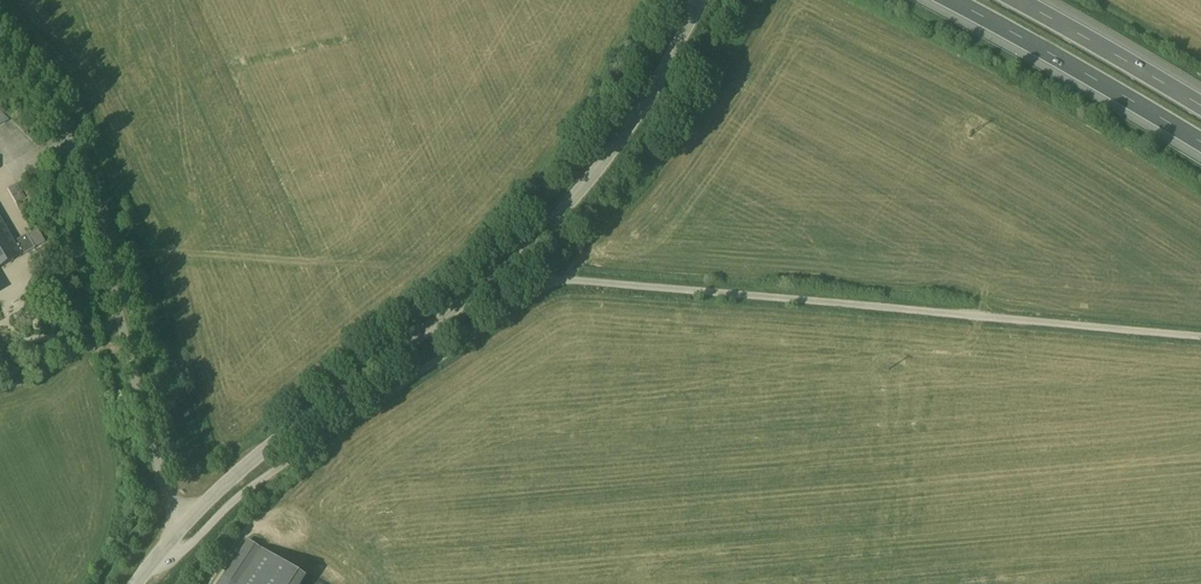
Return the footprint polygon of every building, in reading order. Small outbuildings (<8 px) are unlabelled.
[(26,199),(17,184),(8,189),(16,204),(26,199)] [(21,256),(14,244),(0,220),(0,269),(21,256)] [(37,230),(28,236),(35,248),(45,242),(37,230)] [(28,236),(14,244),(21,256),(35,248),(28,236)] [(221,583),(241,583),(263,551),(249,542),(221,583)] [(263,551),(241,583),(301,583),(304,579),(263,551)]
